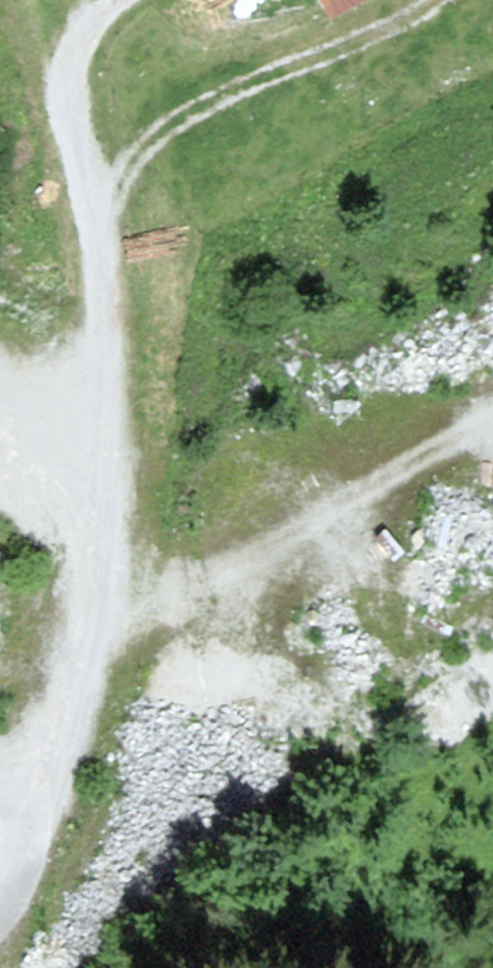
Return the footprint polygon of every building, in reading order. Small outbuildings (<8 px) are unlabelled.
[(327,10),(346,0),(322,0),(327,10)]
